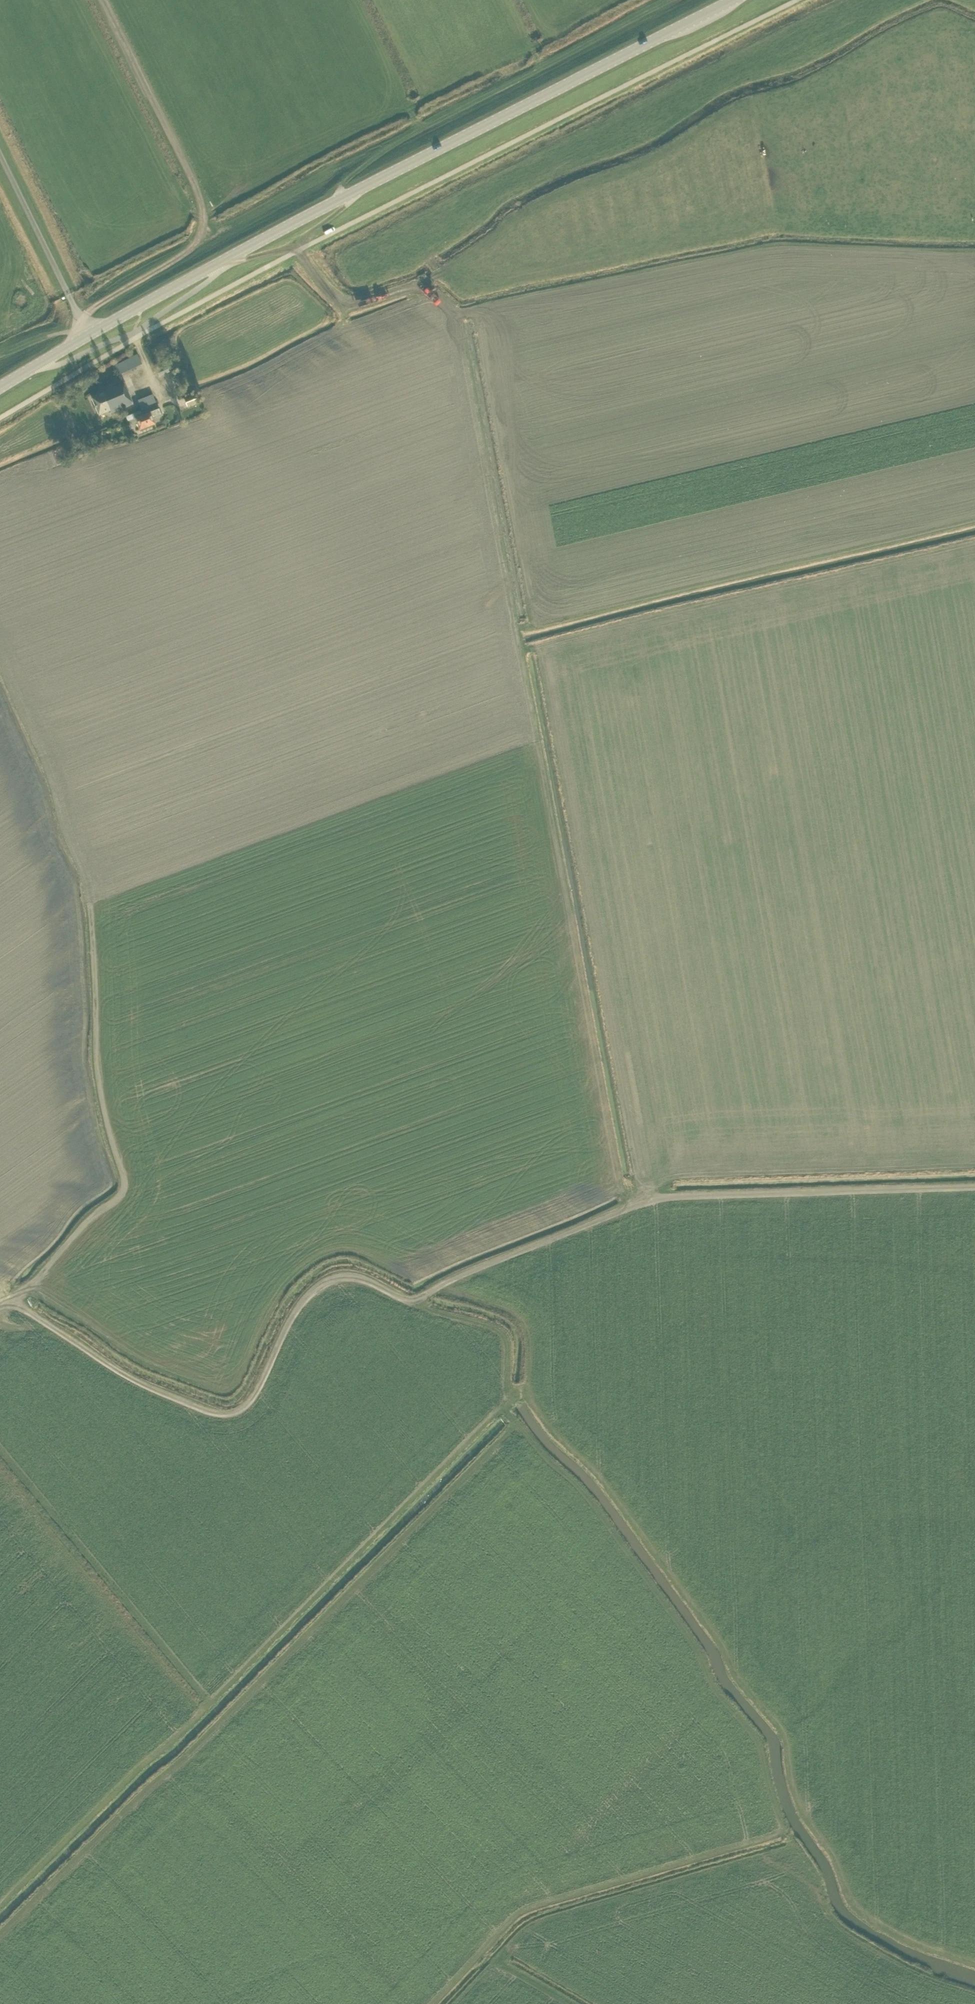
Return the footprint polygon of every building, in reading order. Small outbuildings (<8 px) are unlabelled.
[(112,366),(117,376),(141,364),(136,354),(112,366)] [(156,368),(159,376),(170,371),(168,364),(156,368)] [(111,413),(133,404),(123,381),(103,389),(104,392),(92,397),(99,415),(110,410),(111,413)] [(137,400),(141,411),(157,405),(153,394),(137,400)] [(184,400),(187,406),(198,402),(195,395),(184,400)] [(127,421),(134,418),(139,430),(154,424),(151,418),(160,414),(157,409),(142,415),(140,411),(126,417),(127,421)]
